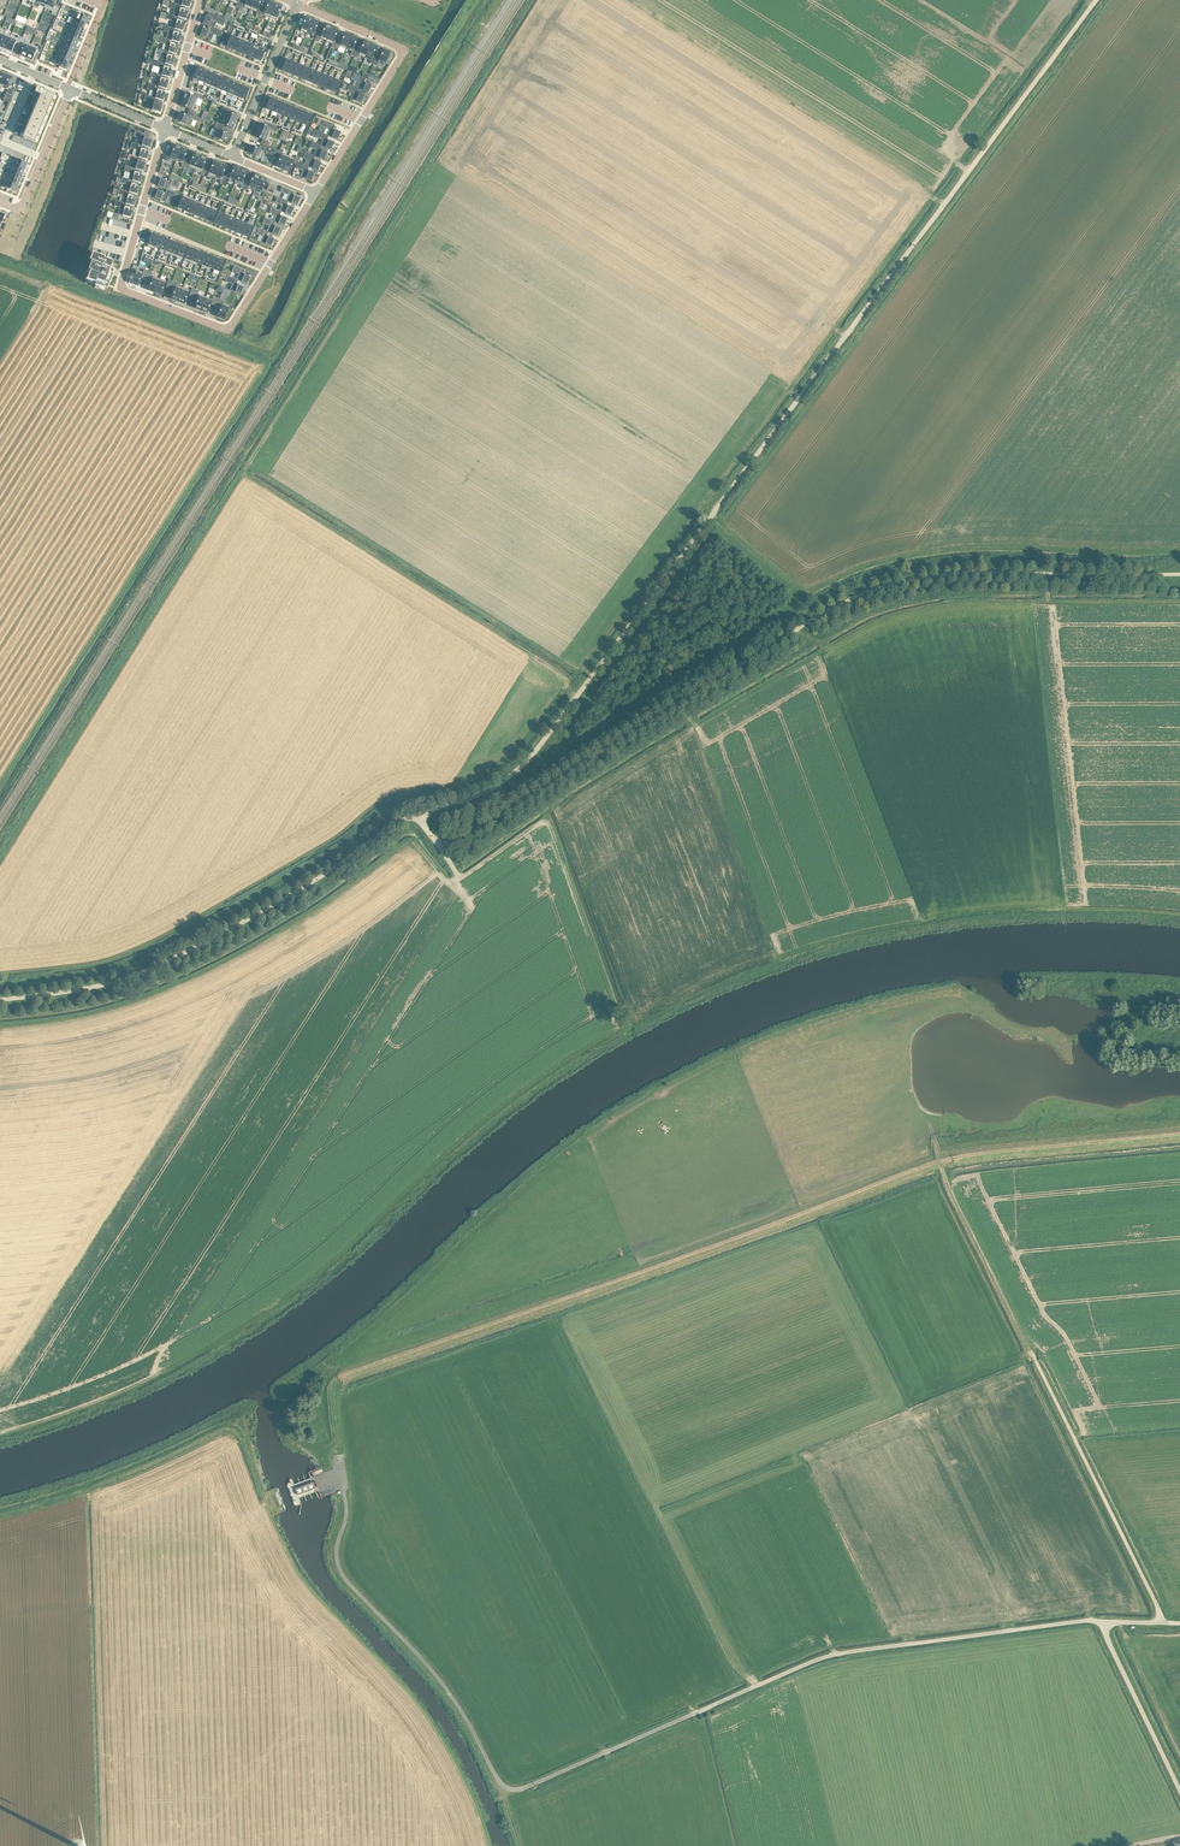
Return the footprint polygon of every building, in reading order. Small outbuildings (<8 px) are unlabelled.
[(33,6),(38,8),(39,6),(46,8),(49,0),(41,0),(40,0),(36,0),(33,6)] [(46,8),(52,11),(51,14),(56,15),(59,8),(55,6),(57,0),(49,0),(46,8)] [(231,2),(237,4),(236,7),(239,8),(243,0),(242,0),(231,0),(231,2)] [(239,8),(243,10),(244,7),(250,10),(254,0),(247,0),(246,2),(243,0),(239,8)] [(250,10),(256,12),(255,15),(259,16),(262,9),(259,7),(262,0),(254,0),(250,10)] [(171,2),(169,8),(174,9),(172,15),(173,15),(174,16),(182,18),(185,19),(186,19),(188,12),(187,11),(184,11),(185,7),(186,7),(180,5),(178,4),(171,2)] [(262,9),(259,16),(262,18),(263,14),(270,17),(275,4),(269,2),(265,10),(262,9)] [(275,4),(270,17),(276,20),(281,7),(275,4)] [(75,12),(73,18),(86,23),(88,18),(75,12)] [(168,14),(166,19),(173,21),(171,27),(171,28),(179,30),(181,31),(183,31),(185,23),(183,23),(181,22),(182,18),(174,16),(173,15),(172,15),(168,14)] [(206,16),(203,23),(212,27),(214,28),(216,23),(223,25),(225,19),(215,15),(213,19),(207,16),(206,16)] [(15,20),(25,24),(27,20),(17,16),(15,20)] [(306,17),(300,31),(307,33),(308,31),(312,20),(306,17)] [(73,18),(71,24),(73,25),(83,29),(86,23),(73,18)] [(312,20),(308,31),(314,33),(312,38),(315,40),(318,32),(315,31),(318,22),(312,20)] [(71,30),(71,31),(81,35),(83,29),(73,25),(71,30)] [(164,25),(163,31),(167,32),(166,38),(176,41),(176,42),(178,42),(179,43),(182,35),(180,35),(178,34),(179,30),(171,28),(171,27),(164,25)] [(318,32),(315,40),(319,41),(320,38),(326,41),(332,28),(325,25),(322,34),(318,32)] [(25,31),(29,32),(35,35),(37,30),(31,28),(27,26),(25,31)] [(203,28),(200,35),(211,40),(213,34),(220,37),(223,31),(214,28),(212,27),(211,31),(203,28)] [(326,41),(332,44),(331,47),(334,48),(338,40),(334,39),(338,31),(332,28),(326,41)] [(0,33),(0,37),(3,38),(0,45),(0,47),(5,49),(11,36),(5,33),(6,31),(2,29),(0,33)] [(68,29),(66,35),(79,40),(81,35),(71,31),(71,30),(68,29)] [(338,40),(334,48),(338,49),(339,46),(345,49),(351,36),(344,33),(341,42),(338,40)] [(66,35),(64,41),(76,46),(79,40),(66,35)] [(11,36),(5,49),(12,52),(15,44),(19,45),(22,38),(18,36),(17,39),(11,36)] [(231,36),(226,46),(232,49),(236,39),(231,36)] [(236,39),(232,49),(238,51),(243,38),(237,36),(236,39)] [(351,36),(345,49),(352,51),(350,55),(354,56),(357,48),(354,47),(357,39),(351,36)] [(161,37),(160,43),(166,44),(165,50),(165,51),(173,53),(175,54),(176,54),(178,47),(177,46),(175,46),(176,42),(176,41),(166,38),(161,37)] [(22,38),(19,45),(23,47),(20,55),(26,58),(32,44),(25,42),(26,39),(22,38)] [(243,38),(238,51),(244,54),(248,43),(248,44),(249,41),(243,38)] [(64,41),(61,47),(64,48),(74,52),(76,46),(64,41)] [(357,48),(354,56),(357,58),(358,55),(365,58),(370,44),(364,41),(360,50),(357,48)] [(248,43),(244,54),(249,56),(253,46),(248,44),(248,43)] [(32,44),(26,58),(32,61),(36,52),(40,54),(43,46),(39,45),(38,47),(32,44)] [(370,44),(365,58),(371,60),(370,63),(373,64),(376,57),(373,55),(377,47),(370,44)] [(253,46),(249,56),(255,58),(259,48),(253,46)] [(259,48),(255,58),(261,61),(266,49),(260,46),(259,48)] [(62,53),(61,53),(72,57),(74,52),(64,48),(62,53)] [(158,49),(156,54),(160,55),(158,61),(162,62),(161,62),(169,65),(172,65),(173,66),(175,58),(174,58),(171,57),(173,53),(165,51),(165,50),(158,49)] [(376,57),(373,64),(377,66),(377,64),(384,67),(387,59),(388,60),(389,57),(388,56),(390,52),(383,50),(380,58),(376,57)] [(59,52),(56,58),(69,63),(72,57),(61,53),(62,53),(59,52)] [(56,58),(54,64),(57,65),(67,69),(69,63),(56,58)] [(286,59),(282,70),(288,72),(292,62),(286,59)] [(155,60),(153,66),(160,68),(158,74),(166,76),(168,77),(170,77),(172,70),(171,69),(168,69),(169,65),(161,62),(162,62),(158,61),(155,60)] [(292,62),(288,72),(294,75),(298,65),(292,62)] [(298,65),(294,75),(300,77),(304,67),(298,65)] [(304,67),(300,77),(306,80),(310,70),(304,67)] [(197,68),(192,81),(198,83),(199,80),(203,70),(197,68)] [(203,70),(199,80),(205,82),(205,83),(209,72),(203,70)] [(310,70),(306,80),(312,82),(316,72),(310,70)] [(152,72),(150,77),(157,79),(155,85),(163,88),(165,89),(166,89),(169,81),(167,81),(165,80),(166,76),(158,74),(152,72)] [(205,82),(203,85),(209,88),(215,75),(209,72),(205,83),(205,82)] [(316,72),(312,82),(318,85),(322,75),(316,72)] [(352,75),(351,79),(357,82),(355,87),(357,88),(359,89),(366,92),(368,93),(371,85),(364,82),(366,78),(353,73),(352,75)] [(6,75),(1,87),(8,90),(10,86),(13,77),(6,75)] [(215,75),(209,88),(215,90),(220,77),(215,75)] [(322,75),(318,85),(324,87),(328,77),(322,75)] [(220,77),(215,90),(221,92),(222,90),(226,80),(220,77)] [(328,77),(324,87),(330,90),(334,80),(328,77)] [(226,80),(222,90),(227,92),(232,82),(226,80)] [(334,80),(330,90),(336,92),(341,82),(334,80)] [(227,92),(226,94),(232,96),(237,84),(232,82),(227,92)] [(148,83),(147,89),(153,91),(152,97),(160,99),(160,100),(162,100),(163,101),(165,93),(164,93),(162,92),(163,88),(155,85),(148,83)] [(237,84),(232,96),(238,99),(243,87),(237,84)] [(349,84),(346,90),(353,93),(351,98),(353,99),(353,100),(356,101),(362,103),(365,95),(364,95),(358,92),(359,89),(357,88),(355,87),(349,84)] [(19,136),(36,143),(55,96),(44,91),(44,90),(37,87),(35,93),(41,96),(24,138),(19,136)] [(238,99),(237,99),(244,102),(245,100),(246,100),(247,100),(248,97),(247,97),(246,96),(249,89),(243,87),(238,99)] [(185,93),(183,99),(191,103),(195,105),(198,98),(201,100),(203,96),(195,93),(194,96),(185,93)] [(145,95),(144,101),(147,102),(146,108),(153,110),(153,111),(156,112),(156,111),(160,112),(162,105),(161,104),(159,103),(160,100),(160,99),(152,97),(145,95)] [(270,98),(266,108),(272,111),(276,101),(270,98)] [(183,99),(180,106),(189,109),(188,113),(195,116),(197,112),(193,111),(195,105),(191,103),(183,99)] [(276,101),(272,111),(278,113),(282,103),(276,101)] [(282,103),(278,113),(284,116),(288,106),(282,103)] [(223,106),(222,110),(225,111),(222,117),(224,118),(235,123),(238,116),(229,113),(231,109),(223,106)] [(288,106),(284,116),(290,118),(294,108),(288,106)] [(294,108),(290,118),(296,121),(300,111),(294,108)] [(300,111),(296,121),(302,123),(306,113),(300,111)] [(179,113),(176,119),(180,121),(180,122),(183,123),(183,122),(190,126),(193,119),(194,119),(195,116),(188,113),(186,116),(179,113)] [(306,113),(302,123),(308,126),(312,116),(306,113)] [(216,122),(215,125),(223,129),(224,125),(232,129),(235,123),(224,118),(222,124),(216,122)] [(319,118),(317,124),(320,125),(320,126),(329,130),(327,135),(326,135),(328,136),(337,140),(341,132),(333,129),(335,125),(322,120),(319,118)] [(259,124),(257,130),(269,135),(270,135),(272,129),(275,130),(277,127),(269,124),(268,127),(259,124)] [(215,125),(213,129),(218,131),(215,137),(219,139),(219,140),(222,141),(222,140),(226,142),(229,135),(221,132),(223,129),(215,125)] [(257,130),(254,136),(262,140),(261,143),(269,146),(270,143),(267,142),(270,135),(269,135),(257,130)] [(312,135),(312,136),(322,140),(320,145),(322,146),(331,150),(334,142),(327,139),(328,136),(326,135),(327,135),(314,130),(312,135)] [(135,131),(133,136),(140,138),(139,144),(146,147),(149,148),(150,148),(152,140),(148,139),(150,135),(135,131)] [(312,141),(309,147),(316,150),(314,155),(313,156),(315,156),(315,157),(324,160),(328,153),(320,150),(322,146),(320,145),(312,141)] [(132,143),(130,148),(137,150),(135,156),(143,158),(143,159),(147,160),(149,152),(145,151),(146,147),(139,144),(132,143)] [(168,152),(165,160),(168,161),(169,159),(176,161),(181,148),(175,145),(171,154),(168,152)] [(250,146),(247,152),(251,154),(254,156),(254,155),(261,158),(263,152),(274,156),(277,150),(269,146),(267,150),(259,146),(258,149),(250,146)] [(181,148),(176,161),(182,163),(181,166),(184,168),(187,160),(184,159),(188,151),(181,148)] [(280,158),(276,166),(283,169),(288,156),(282,153),(283,150),(280,149),(277,157),(280,158)] [(305,152),(303,158),(309,160),(307,166),(309,167),(318,171),(321,163),(314,160),(315,157),(315,156),(313,156),(314,155),(305,152)] [(187,160),(184,168),(188,169),(189,167),(195,169),(201,156),(194,153),(191,162),(187,160)] [(129,154),(127,160),(134,162),(132,168),(140,170),(143,171),(146,164),(144,163),(142,163),(143,159),(143,158),(135,156),(129,154)] [(201,156),(195,169),(201,172),(200,175),(204,176),(207,168),(203,167),(207,159),(201,156)] [(288,156),(283,169),(289,172),(293,163),(296,165),(299,157),(296,156),(295,158),(288,156)] [(15,158),(13,164),(25,169),(27,163),(15,158)] [(207,168),(204,176),(207,177),(208,175),(214,178),(220,164),(214,161),(210,170),(207,168)] [(299,162),(296,168),(303,171),(300,176),(303,177),(302,178),(305,179),(306,179),(311,181),(315,173),(307,170),(309,167),(307,166),(299,162)] [(13,164),(10,170),(12,171),(22,175),(25,169),(13,164)] [(220,164),(214,178),(221,180),(219,183),(223,185),(226,177),(223,176),(226,167),(220,164)] [(125,166),(124,171),(131,173),(129,179),(137,181),(137,182),(140,183),(142,175),(139,174),(140,170),(132,168),(125,166)] [(234,167),(230,177),(236,180),(235,183),(241,169),(234,167)] [(241,169),(235,183),(241,185),(240,188),(243,189),(247,182),(243,180),(247,172),(241,169)] [(12,171),(10,176),(20,181),(22,175),(12,171)] [(247,182),(243,189),(247,191),(248,188),(254,191),(260,177),(254,175),(250,183),(247,182)] [(8,182),(7,182),(18,186),(20,181),(10,176),(8,182)] [(122,177),(121,183),(127,185),(126,191),(134,193),(133,193),(137,194),(139,187),(136,186),(137,182),(137,181),(129,179),(122,177)] [(161,178),(157,186),(167,190),(167,189),(169,190),(171,185),(178,188),(180,182),(170,177),(168,181),(167,181),(164,180),(161,178)] [(260,177),(254,191),(260,194),(259,196),(263,198),(266,190),(263,188),(266,180),(260,177)] [(5,180),(2,187),(15,192),(18,186),(7,182),(8,182),(5,180)] [(282,187),(280,192),(288,195),(286,200),(286,201),(287,201),(297,205),(300,198),(293,195),(294,192),(282,187)] [(119,189),(117,194),(124,196),(122,202),(130,205),(134,206),(136,198),(132,197),(133,193),(134,193),(126,191),(119,189)] [(158,190),(155,198),(161,200),(160,201),(163,202),(164,201),(166,202),(168,197),(175,200),(177,194),(169,190),(167,189),(167,190),(165,193),(158,190)] [(182,197),(178,207),(184,210),(189,197),(183,195),(182,197)] [(189,197),(184,210),(189,212),(195,199),(189,197)] [(278,197),(275,203),(282,205),(280,211),(281,212),(291,216),(294,207),(286,204),(287,201),(286,201),(286,200),(278,197)] [(195,199),(189,212),(195,215),(200,202),(199,204),(194,202),(195,199)] [(116,200),(114,206),(121,208),(119,214),(123,216),(126,217),(131,218),(132,213),(133,210),(129,209),(130,205),(122,202),(116,200)] [(200,202),(195,215),(200,217),(206,204),(200,202)] [(206,204),(200,217),(206,219),(212,206),(211,206),(210,209),(205,207),(206,204)] [(212,206),(206,219),(212,222),(216,212),(217,209),(212,206)] [(271,207),(269,213),(275,216),(273,221),(275,222),(284,226),(288,218),(280,215),(281,212),(280,211),(271,207)] [(218,212),(214,223),(220,225),(225,213),(224,215),(218,212)] [(225,213),(220,225),(225,227),(230,215),(225,213)] [(230,215),(225,227),(231,230),(235,220),(230,217),(231,215),(230,215)] [(265,217),(262,223),(269,226),(267,231),(267,232),(268,232),(278,236),(281,229),(273,226),(275,222),(273,221),(265,217)] [(235,220),(231,230),(237,232),(241,222),(235,220)] [(241,222),(237,232),(242,234),(247,222),(246,224),(241,222)] [(247,222),(242,234),(248,237),(252,227),(253,225),(247,222)] [(258,228),(256,233),(262,236),(260,242),(271,247),(274,239),(267,236),(268,232),(267,232),(267,231),(258,228)] [(148,244),(147,247),(153,249),(158,236),(152,234),(148,244)] [(158,236),(153,249),(154,246),(160,248),(164,238),(158,236)] [(164,238),(160,248),(165,250),(165,252),(165,253),(170,240),(164,238)] [(170,240),(165,253),(171,255),(175,243),(170,240)] [(175,243),(171,255),(176,257),(176,258),(181,245),(175,243)] [(181,245),(176,258),(182,260),(187,247),(181,245)] [(189,248),(184,260),(188,261),(190,262),(189,263),(190,263),(195,250),(189,248)] [(195,250),(190,263),(195,265),(200,252),(195,250)] [(200,252),(195,265),(196,265),(197,262),(202,264),(201,267),(206,254),(200,252)] [(90,271),(87,281),(95,284),(94,286),(107,291),(113,275),(112,274),(114,269),(111,268),(113,263),(104,259),(105,258),(93,253),(89,262),(91,263),(88,271),(90,271)] [(206,254),(201,267),(207,269),(212,257),(206,254)] [(212,257),(207,269),(208,267),(214,269),(218,259),(212,257)] [(218,259),(214,269),(220,271),(224,261),(218,259)] [(234,265),(232,271),(239,274),(236,279),(236,280),(238,280),(247,284),(251,277),(243,274),(245,270),(234,265)] [(133,279),(131,283),(138,286),(141,277),(146,279),(149,272),(144,270),(143,272),(136,270),(134,276),(133,276),(132,279),(133,279)] [(153,276),(148,290),(154,292),(160,279),(153,276)] [(228,276),(225,281),(232,284),(230,290),(241,295),(244,287),(237,284),(238,280),(236,280),(236,279),(228,276)] [(160,279),(154,292),(161,295),(166,281),(160,279)] [(172,281),(169,288),(175,291),(171,299),(178,301),(183,288),(177,285),(178,283),(172,281)] [(183,288),(178,301),(184,304),(189,290),(183,288)] [(199,295),(194,308),(201,310),(206,297),(199,295)] [(206,297),(201,310),(207,313),(210,304),(216,306),(219,298),(213,296),(212,300),(206,297)] [(219,298),(216,306),(221,308),(218,317),(224,319),(226,315),(227,315),(228,312),(227,312),(229,305),(223,303),(224,300),(219,298)] [(527,840),(530,845),(549,833),(546,828),(527,840)] [(313,1481),(295,1488),(297,1495),(316,1488),(313,1481)]
